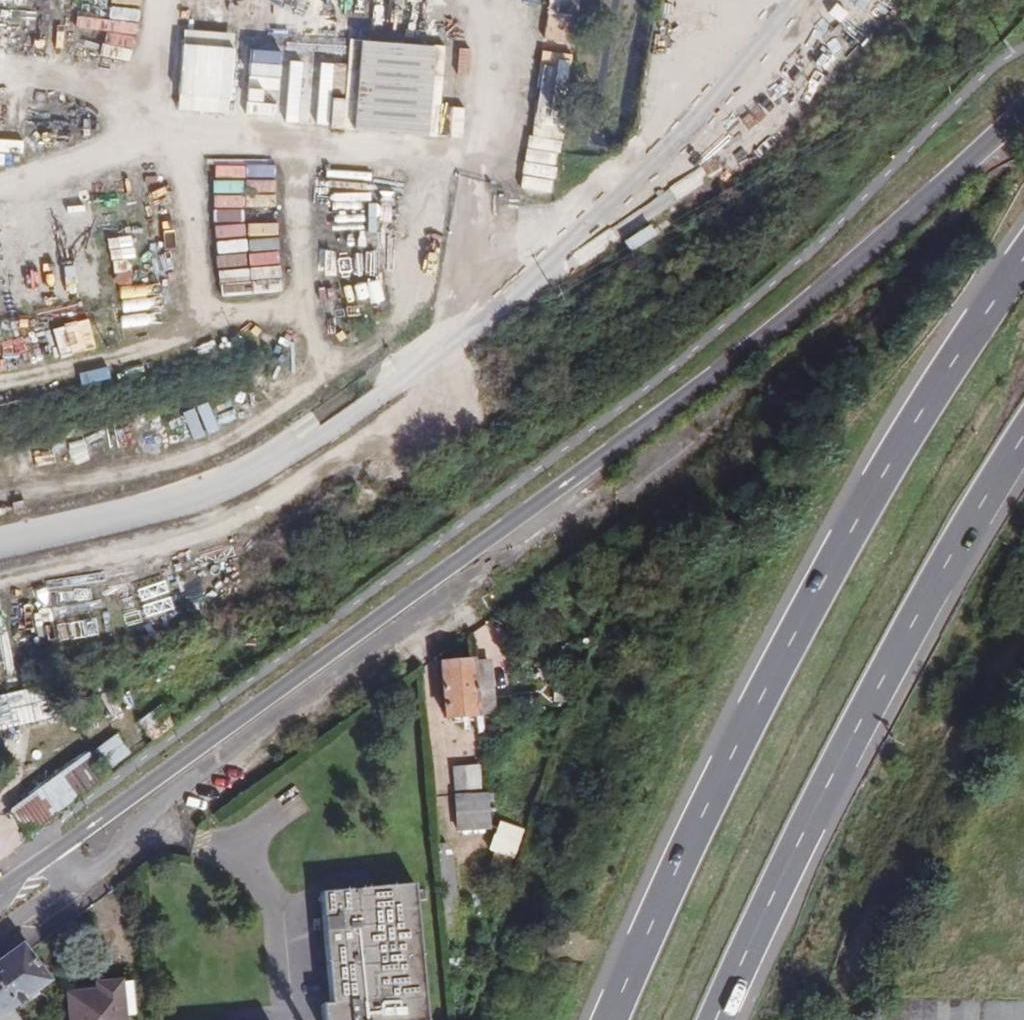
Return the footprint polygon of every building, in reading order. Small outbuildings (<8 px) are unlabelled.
[(581,10),(582,0),(552,0),(551,8),(581,10)] [(234,31),(179,28),(174,116),(229,119),(234,31)] [(436,48),(357,41),(349,131),(428,138),(436,48)] [(311,71),(310,102),(337,104),(339,72),(311,71)] [(537,87),(526,182),(555,185),(564,109),(559,109),(561,89),(537,87)] [(280,291),(274,169),(210,172),(216,294),(280,291)] [(479,712),(475,653),(453,655),(456,714),(479,712)] [(0,698),(0,730),(59,716),(52,686),(0,698)] [(102,787),(81,760),(0,817),(0,818),(20,847),(102,787)] [(452,797),(485,794),(483,766),(450,769),(452,797)] [(498,821),(489,848),(511,855),(520,828),(498,821)] [(326,890),(335,1000),(327,1001),(328,1019),(430,1019),(419,881),(326,890)] [(26,940),(0,960),(0,1019),(26,1019),(17,1004),(55,977),(26,940)] [(128,980),(129,994),(130,1013),(139,1013),(137,988),(136,979),(128,980)] [(77,1019),(130,1019),(130,1013),(129,994),(128,980),(106,982),(105,989),(75,992),(77,1019)]
